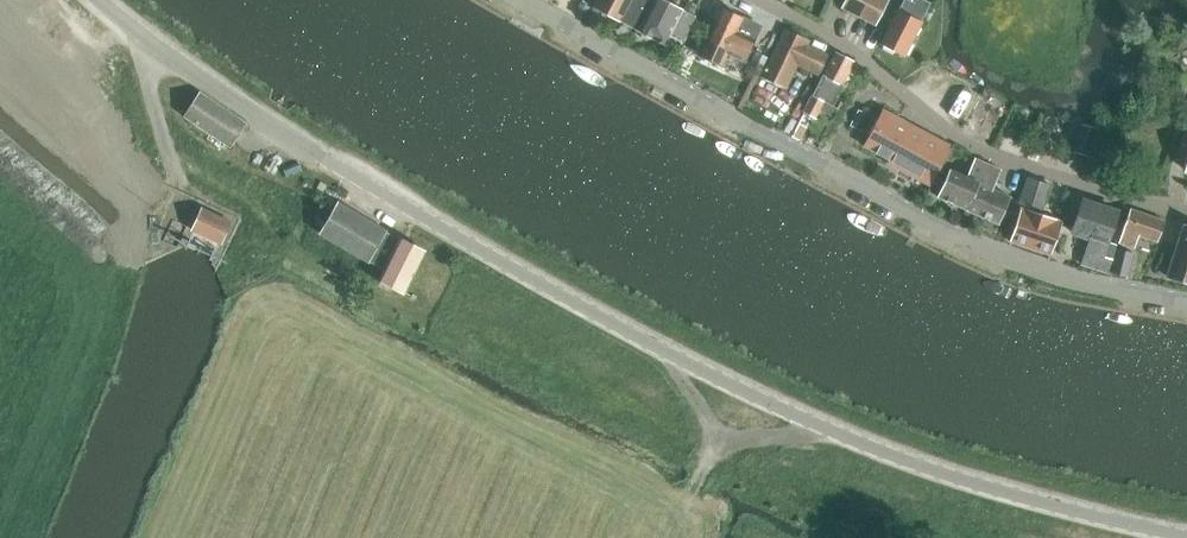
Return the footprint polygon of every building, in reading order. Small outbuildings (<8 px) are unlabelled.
[(638,30),(653,0),(597,0),(594,6),(638,30)] [(665,44),(669,36),(682,42),(695,15),(666,0),(653,0),(638,30),(665,44)] [(867,0),(846,0),(842,7),(859,15),(867,0)] [(859,15),(876,24),(888,0),(867,0),(859,15)] [(881,43),(905,55),(931,1),(928,0),(904,0),(901,4),(881,43)] [(721,7),(699,55),(722,65),(727,53),(745,61),(753,43),(760,27),(742,19),(743,17),(721,7)] [(785,28),(761,77),(787,88),(798,65),(819,74),(829,55),(808,44),(810,40),(785,28)] [(855,62),(836,52),(825,74),(823,74),(813,95),(812,95),(804,111),(816,117),(823,100),(834,106),(845,85),(843,84),(855,62)] [(231,147),(238,136),(246,123),(200,91),(184,115),(231,147)] [(978,100),(968,121),(981,127),(991,106),(978,100)] [(888,162),(931,185),(952,145),(883,109),(864,145),(890,159),(888,162)] [(1082,124),(1074,151),(1088,155),(1096,128),(1082,124)] [(950,170),(939,196),(969,209),(988,163),(975,158),(967,177),(950,170)] [(968,209),(998,222),(1009,196),(992,189),(1001,169),(988,163),(969,209),(968,209)] [(1050,183),(1028,176),(1020,202),(1042,209),(1050,183)] [(1083,199),(1073,233),(1090,238),(1083,264),(1107,272),(1111,258),(1104,256),(1118,210),(1083,199)] [(404,293),(426,251),(386,231),(387,230),(338,201),(319,234),(369,263),(371,259),(385,266),(378,279),(404,293)] [(1016,207),(1006,240),(1052,254),(1062,221),(1057,219),(1058,218),(1026,208),(1025,210),(1016,207)] [(1157,238),(1164,218),(1131,207),(1120,241),(1135,245),(1139,233),(1157,238)] [(231,222),(202,208),(193,229),(222,243),(231,222)] [(1183,224),(1167,276),(1186,282),(1186,225),(1183,224)] [(1111,270),(1130,274),(1135,251),(1116,247),(1111,270)]
